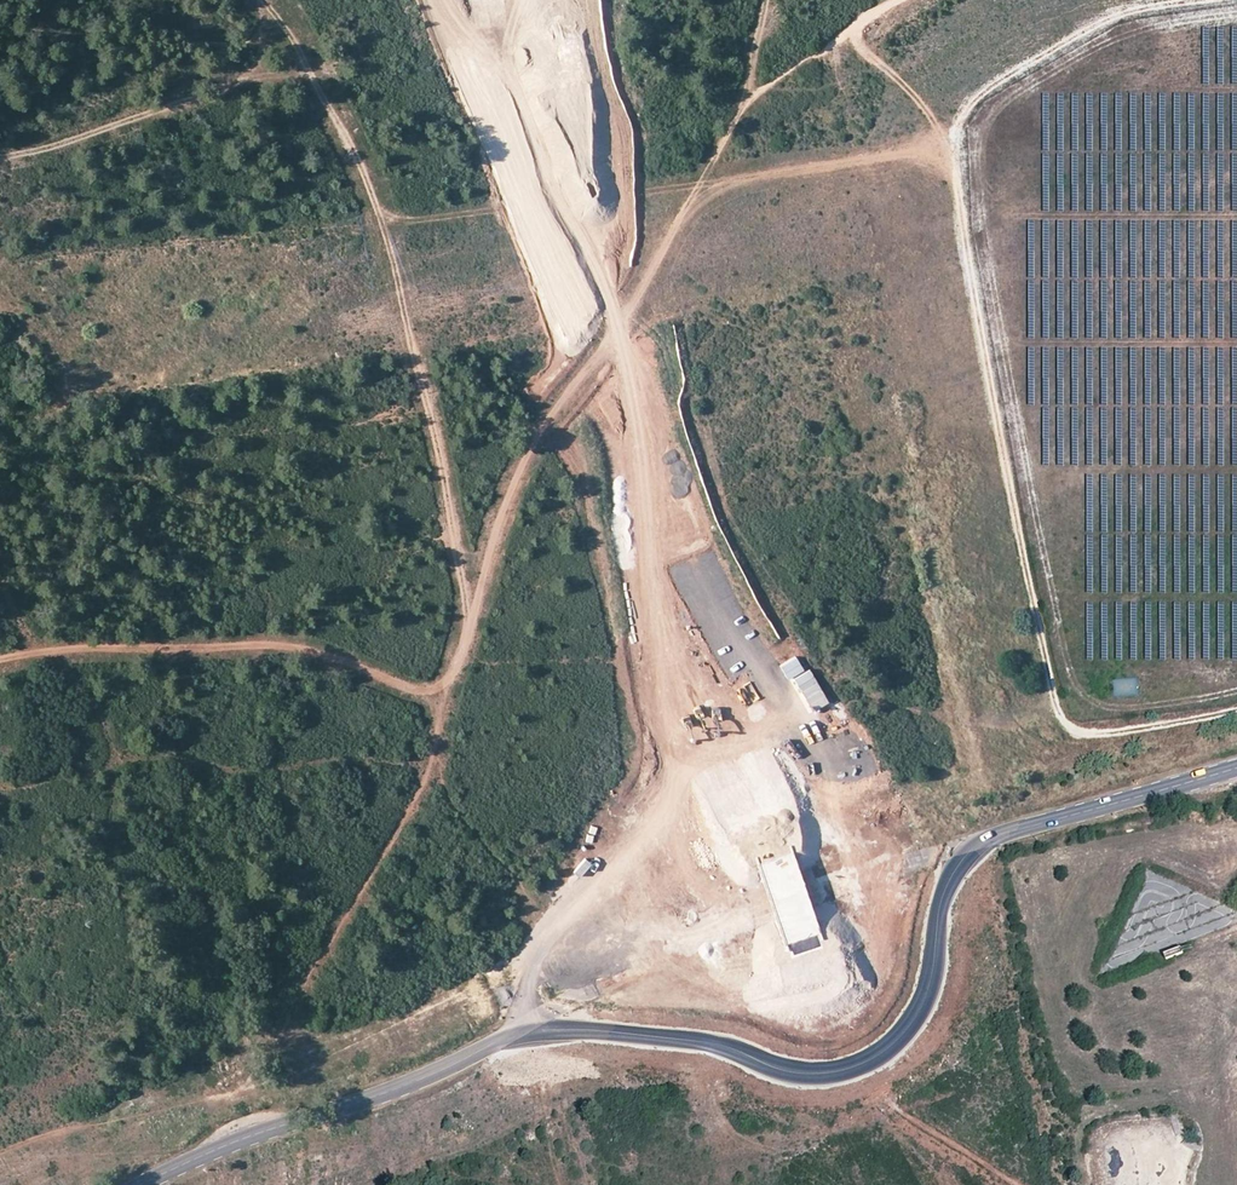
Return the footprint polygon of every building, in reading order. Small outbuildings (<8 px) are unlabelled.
[(1114,696),(1138,695),(1137,678),(1113,679),(1114,696)] [(1186,952),(1183,945),(1166,953),(1169,959),(1186,952)]
